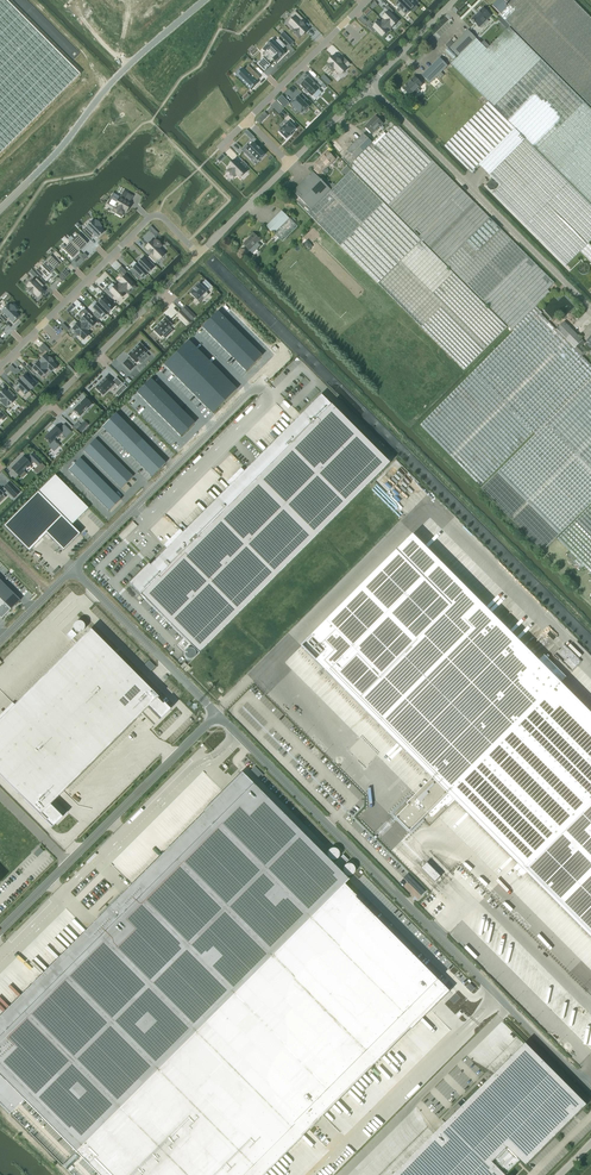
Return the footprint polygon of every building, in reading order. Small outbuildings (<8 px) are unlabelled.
[(80,74),(6,0),(0,0),(0,154),(80,74)] [(399,8),(396,10),(403,18),(411,10),(401,0),(396,5),(399,8)] [(401,0),(411,10),(419,2),(416,0),(402,0),(401,0)] [(573,0),(497,0),(492,5),(500,14),(499,15),(590,107),(590,18),(573,0)] [(385,19),(383,21),(390,29),(394,25),(398,21),(391,14),(394,11),(388,6),(385,8),(389,12),(384,18),(385,19)] [(483,8),(471,20),(474,23),(474,22),(479,27),(490,16),(483,8)] [(290,23),(290,24),(291,25),(295,29),(293,31),(299,37),(301,35),(302,36),(302,35),(304,33),(308,30),(305,27),(305,26),(302,24),(305,21),(295,11),(291,15),(295,18),(290,23)] [(370,24),(367,26),(373,32),(376,30),(382,36),(386,32),(390,29),(383,21),(380,23),(379,22),(379,23),(374,28),(370,24)] [(446,145),(468,168),(470,170),(471,171),(479,163),(489,174),(501,185),(493,193),(566,266),(580,252),(584,256),(590,248),(590,246),(590,245),(589,244),(590,241),(590,109),(509,27),(490,46),(487,49),(481,44),(476,38),(468,30),(450,48),(458,56),(450,64),(451,65),(488,102),(484,106),(446,145)] [(263,59),(258,64),(264,71),(270,65),(269,63),(273,59),(276,61),(284,53),(281,50),(285,46),(278,39),(275,43),(271,40),(267,44),(268,45),(264,49),(267,53),(262,58),(263,59)] [(484,41),(481,44),(487,49),(490,46),(484,41)] [(292,54),(295,51),(289,45),(286,48),(292,54)] [(329,63),(327,65),(333,71),(335,69),(339,73),(340,74),(341,74),(346,69),(351,64),(344,58),(341,61),(340,62),(339,61),(339,60),(338,59),(334,56),(331,60),(329,62),(328,62),(329,63)] [(439,58),(421,75),(430,84),(437,76),(440,79),(444,76),(441,73),(447,66),(439,58)] [(237,75),(236,75),(251,90),(251,89),(250,88),(257,82),(257,83),(258,82),(257,81),(260,77),(249,66),(245,69),(243,68),(244,69),(237,75)] [(410,96),(412,94),(415,96),(420,91),(418,89),(422,84),(414,76),(414,77),(415,78),(412,81),(409,84),(408,83),(405,85),(404,86),(404,87),(402,88),(410,96)] [(309,78),(301,85),(305,89),(304,90),(307,93),(308,92),(312,96),(313,95),(316,98),(322,92),(319,89),(320,88),(309,78)] [(282,95),(277,100),(282,105),(287,100),(282,95)] [(299,97),(292,104),(294,106),(299,111),(302,114),(308,107),(305,104),(299,98),(299,97)] [(283,128),(279,132),(283,135),(283,136),(287,139),(291,135),(290,134),(296,129),(292,125),(295,122),(288,116),(285,119),(285,120),(288,123),(283,128)] [(375,117),(365,127),(372,134),(382,124),(375,117)] [(513,331),(536,308),(536,307),(550,293),(547,290),(554,283),(395,124),(385,134),(374,145),(372,143),(371,142),(361,153),(353,144),(346,151),(347,152),(341,157),(349,165),(348,166),(513,331)] [(374,145),(385,134),(383,132),(372,143),(374,145)] [(361,153),(371,142),(363,134),(353,144),(361,153)] [(247,145),(242,150),(252,160),(254,157),(258,160),(264,154),(254,144),(250,148),(247,145)] [(325,175),(328,172),(328,171),(328,170),(328,169),(326,167),(334,159),(327,153),(316,164),(318,167),(314,170),(320,176),(323,173),(325,175)] [(230,169),(228,171),(231,173),(234,177),(237,174),(240,177),(242,175),(243,175),(244,174),(243,174),(246,171),(244,170),(247,167),(242,162),(239,164),(238,163),(235,160),(234,162),(228,167),(230,169)] [(507,327),(351,170),(336,186),(333,183),(330,185),(322,177),(320,180),(313,172),(293,192),(300,200),(297,203),(463,370),(507,327)] [(113,193),(111,198),(118,202),(114,208),(113,211),(121,216),(124,211),(125,212),(129,207),(129,205),(130,205),(129,204),(128,204),(129,202),(124,199),(128,193),(124,191),(120,197),(113,193)] [(266,226),(274,234),(283,242),(298,228),(281,211),(266,226)] [(86,226),(82,230),(91,239),(95,235),(97,238),(103,231),(100,228),(101,226),(95,220),(94,222),(93,221),(87,227),(86,226)] [(254,233),(243,244),(252,254),(260,246),(257,243),(260,240),(254,233)] [(78,235),(70,242),(79,251),(87,244),(78,235)] [(152,242),(146,248),(147,250),(149,251),(151,254),(149,256),(155,263),(159,259),(164,254),(163,253),(159,249),(161,247),(154,240),(152,243),(152,242)] [(307,240),(303,245),(307,249),(309,248),(312,245),(307,240)] [(70,242),(63,250),(72,259),(78,252),(79,251),(70,242)] [(56,251),(46,261),(54,270),(62,262),(59,259),(61,257),(56,251)] [(143,259),(137,264),(147,274),(155,266),(148,259),(145,261),(143,259)] [(46,261),(35,271),(41,277),(43,274),(47,278),(54,270),(46,261)] [(135,271),(132,274),(138,280),(141,277),(142,279),(147,274),(137,264),(132,269),(135,271)] [(121,266),(118,269),(124,275),(127,272),(121,266)] [(121,283),(119,285),(126,292),(127,291),(134,285),(134,284),(131,281),(125,276),(120,282),(121,283)] [(28,287),(26,289),(32,295),(34,294),(37,297),(44,291),(41,289),(44,286),(36,278),(34,281),(33,280),(27,286),(28,287)] [(199,284),(190,293),(197,301),(202,296),(204,299),(208,294),(206,292),(206,291),(210,288),(203,282),(200,285),(199,284)] [(106,287),(103,290),(111,298),(114,296),(118,300),(126,292),(119,285),(117,287),(116,286),(110,291),(106,287)] [(103,298),(98,303),(108,313),(113,308),(111,307),(114,304),(108,298),(105,301),(103,298)] [(95,311),(93,314),(98,320),(101,317),(102,318),(108,313),(98,303),(93,308),(95,311)] [(0,314),(0,317),(6,323),(10,319),(12,322),(15,319),(18,316),(15,312),(16,311),(10,305),(9,306),(8,305),(2,311),(2,312),(0,314)] [(480,486),(534,432),(535,433),(535,434),(566,403),(590,378),(590,365),(583,356),(581,355),(584,351),(580,348),(585,343),(564,322),(556,330),(541,315),(542,313),(536,308),(513,331),(513,332),(420,425),(480,486)] [(79,324),(87,332),(94,324),(90,320),(93,317),(84,309),(82,311),(86,315),(80,321),(81,322),(79,324)] [(181,310),(176,315),(187,326),(189,324),(192,321),(188,318),(184,314),(181,310)] [(217,311),(201,326),(245,370),(260,355),(217,311)] [(165,318),(153,330),(161,337),(162,335),(165,338),(169,335),(166,332),(172,325),(165,318)] [(78,323),(73,329),(76,332),(75,332),(79,336),(79,335),(83,340),(89,334),(87,332),(79,324),(78,323)] [(63,324),(60,327),(66,333),(69,330),(63,324)] [(188,340),(163,364),(211,412),(235,388),(188,340)] [(43,343),(41,346),(46,352),(49,349),(43,343)] [(127,359),(123,364),(130,371),(135,366),(133,365),(135,362),(136,363),(138,361),(146,353),(148,351),(140,343),(128,355),(131,358),(128,360),(127,359)] [(46,356),(40,361),(41,362),(49,369),(48,370),(51,372),(56,366),(52,362),(53,361),(49,358),(48,358),(46,356)] [(28,364),(26,367),(34,375),(37,373),(41,377),(48,370),(49,369),(41,362),(39,364),(38,363),(32,369),(28,364)] [(15,369),(11,365),(8,368),(10,371),(15,375),(20,370),(17,368),(15,369)] [(25,376),(20,381),(30,390),(38,383),(30,375),(28,378),(25,376)] [(107,376),(95,388),(103,395),(114,384),(118,388),(122,383),(116,377),(112,381),(107,376)] [(150,378),(136,392),(180,435),(193,422),(150,378)] [(481,488),(543,551),(590,503),(590,379),(481,488)] [(18,388),(15,391),(22,398),(30,390),(20,381),(15,386),(18,388)] [(0,393),(0,398),(1,399),(0,401),(6,407),(7,405),(8,406),(14,400),(13,398),(15,396),(9,389),(6,392),(4,390),(0,393)] [(130,586),(198,655),(389,464),(320,395),(130,586)] [(85,398),(74,410),(80,416),(92,405),(85,398)] [(116,413),(102,427),(152,477),(152,476),(151,475),(164,462),(165,463),(166,463),(116,413)] [(46,436),(44,438),(47,440),(48,442),(48,441),(50,444),(49,445),(51,447),(50,447),(54,451),(56,449),(59,446),(57,444),(57,443),(56,442),(56,443),(54,441),(59,436),(61,433),(66,437),(71,432),(72,432),(64,424),(58,430),(57,429),(58,428),(57,428),(57,429),(55,427),(46,436),(46,435),(45,436),(46,436)] [(95,439),(83,451),(121,488),(133,477),(95,439)] [(23,457),(12,468),(19,475),(24,471),(33,461),(38,466),(34,470),(38,474),(43,468),(40,465),(42,463),(33,453),(29,457),(31,459),(28,462),(23,457)] [(80,458),(68,470),(109,511),(121,499),(80,458)] [(38,492),(4,525),(29,551),(46,534),(54,542),(63,551),(80,534),(72,525),(88,509),(55,475),(41,488),(42,489),(39,493),(38,492)] [(20,492),(9,482),(3,488),(14,498),(20,492)] [(557,539),(590,573),(590,505),(557,539)] [(133,521),(119,535),(123,540),(137,526),(133,521)] [(411,831),(429,813),(432,816),(452,797),(518,863),(514,867),(523,876),(527,872),(590,936),(590,712),(560,682),(548,694),(540,690),(526,675),(540,661),(414,534),(301,646),(433,778),(407,804),(409,806),(397,818),(411,831)] [(0,597),(0,602),(2,604),(12,594),(7,589),(0,597)] [(12,594),(2,604),(9,611),(19,601),(12,594)] [(0,606),(0,618),(2,619),(9,611),(2,604),(0,606)] [(0,719),(0,775),(51,826),(56,821),(58,823),(63,817),(51,805),(148,707),(160,720),(166,714),(164,712),(169,707),(91,628),(0,719)] [(72,640),(77,635),(72,630),(67,635),(72,640)] [(10,1113),(24,1099),(76,1151),(348,879),(243,774),(0,1016),(0,1103),(10,1113)] [(37,857),(44,851),(40,847),(34,854),(37,857)] [(334,863),(339,869),(348,860),(343,855),(334,863)] [(439,876),(427,865),(424,868),(435,879),(439,876)] [(453,985),(348,879),(76,1151),(100,1174),(263,1174),(453,985)] [(393,1174),(506,1174),(521,1161),(526,1166),(587,1104),(526,1043),(462,1107),(458,1103),(442,1119),(446,1123),(393,1174)]
